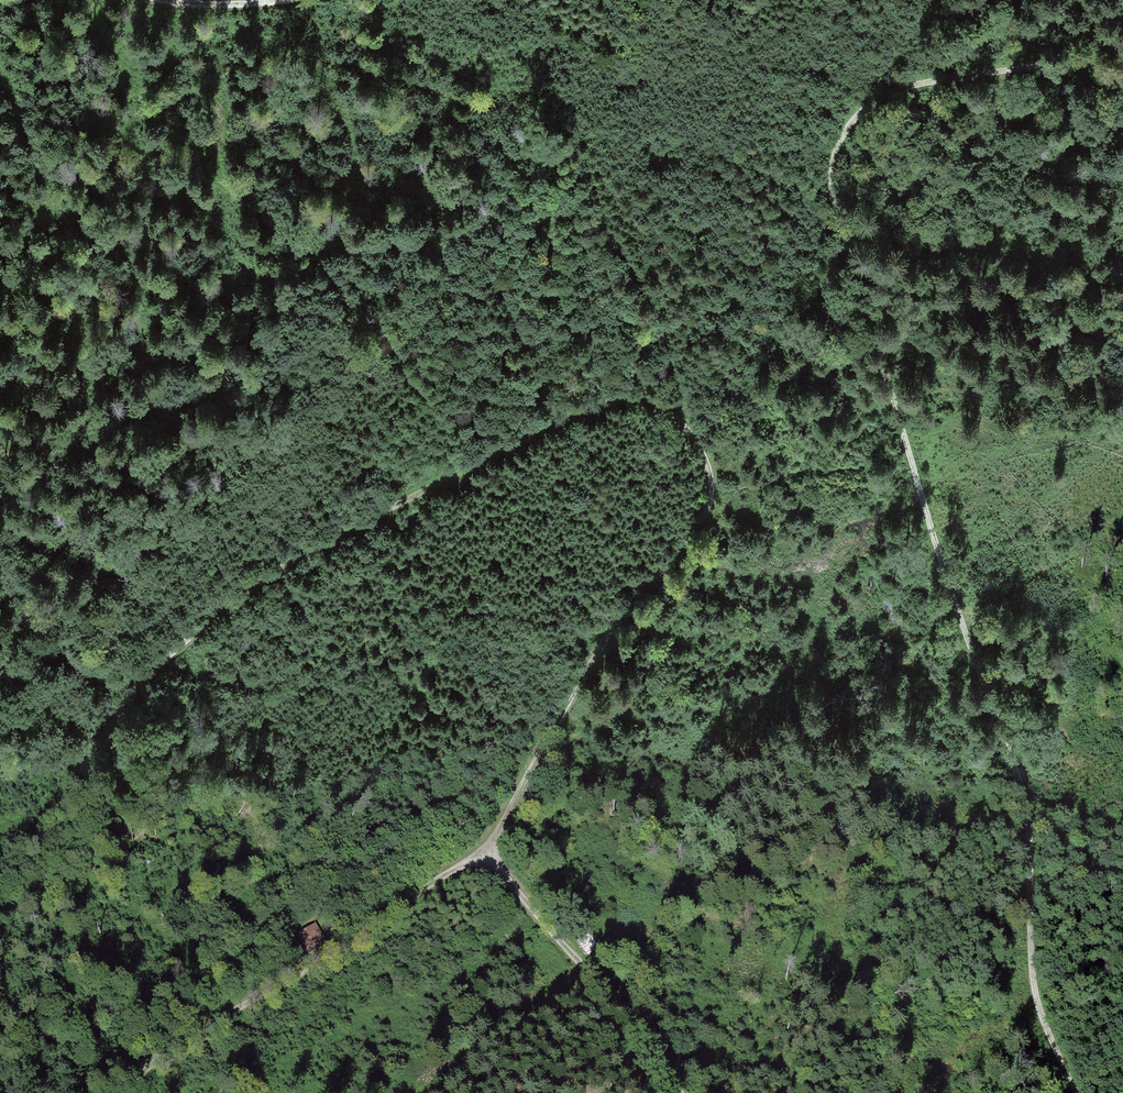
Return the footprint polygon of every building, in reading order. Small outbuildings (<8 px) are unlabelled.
[(313,920),(289,935),(299,950),(322,936),(313,920)]
